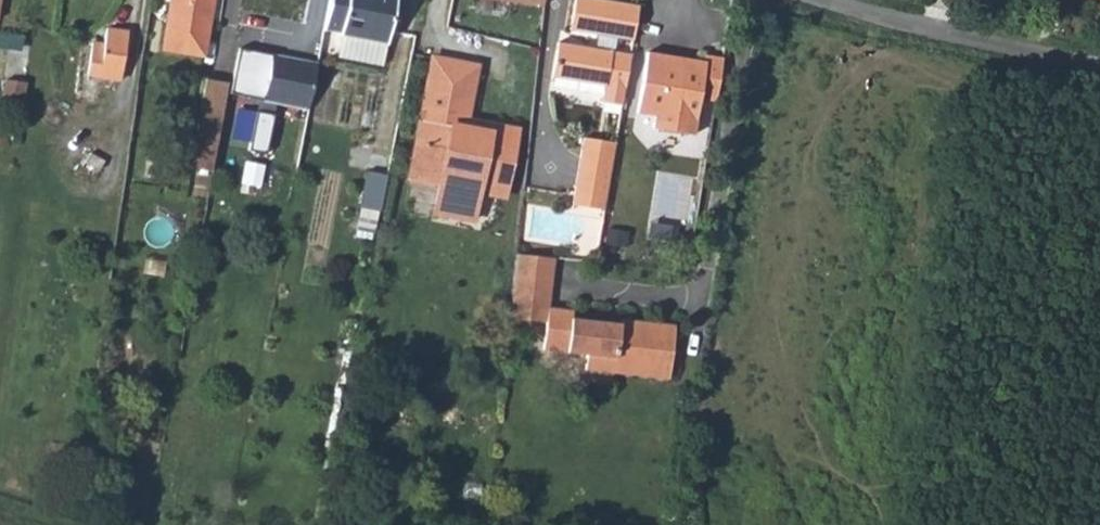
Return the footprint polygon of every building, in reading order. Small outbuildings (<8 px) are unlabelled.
[(173,1),(163,51),(201,57),(213,0),(173,0),(173,1)] [(331,29),(343,33),(340,58),(388,68),(401,0),(336,0),(331,29)] [(647,11),(589,0),(586,0),(581,32),(606,37),(603,50),(569,44),(562,78),(614,88),(611,102),(630,105),(639,57),(623,54),(625,40),(641,43),(647,11)] [(123,30),(99,26),(98,44),(87,44),(81,74),(115,80),(123,30)] [(432,183),(425,213),(465,221),(471,190),(498,196),(511,126),(482,120),(480,130),(449,123),(452,105),(461,107),(470,65),(425,56),(401,178),(432,183)] [(278,57),(269,102),(313,113),(324,68),(278,57)] [(723,102),(730,61),(713,58),(712,67),(657,58),(647,115),(661,118),(659,133),(701,139),(708,99),(723,102)] [(29,80),(10,78),(7,104),(25,107),(29,80)] [(197,134),(219,138),(228,93),(229,84),(208,80),(197,134)] [(459,115),(461,107),(452,105),(449,123),(480,130),(482,120),(459,115)] [(579,208),(611,213),(623,146),(591,141),(579,208)] [(367,169),(363,204),(383,206),(387,171),(367,169)] [(559,294),(563,262),(522,259),(514,323),(536,325),(538,299),(546,293),(559,294)] [(556,313),(559,294),(546,293),(538,299),(536,325),(555,326),(556,313)] [(581,316),(556,313),(555,326),(552,355),(596,359),(594,374),(626,378),(627,367),(681,373),(685,330),(632,324),(631,333),(580,329),(581,316)] [(681,373),(627,367),(626,378),(679,384),(681,373)]
